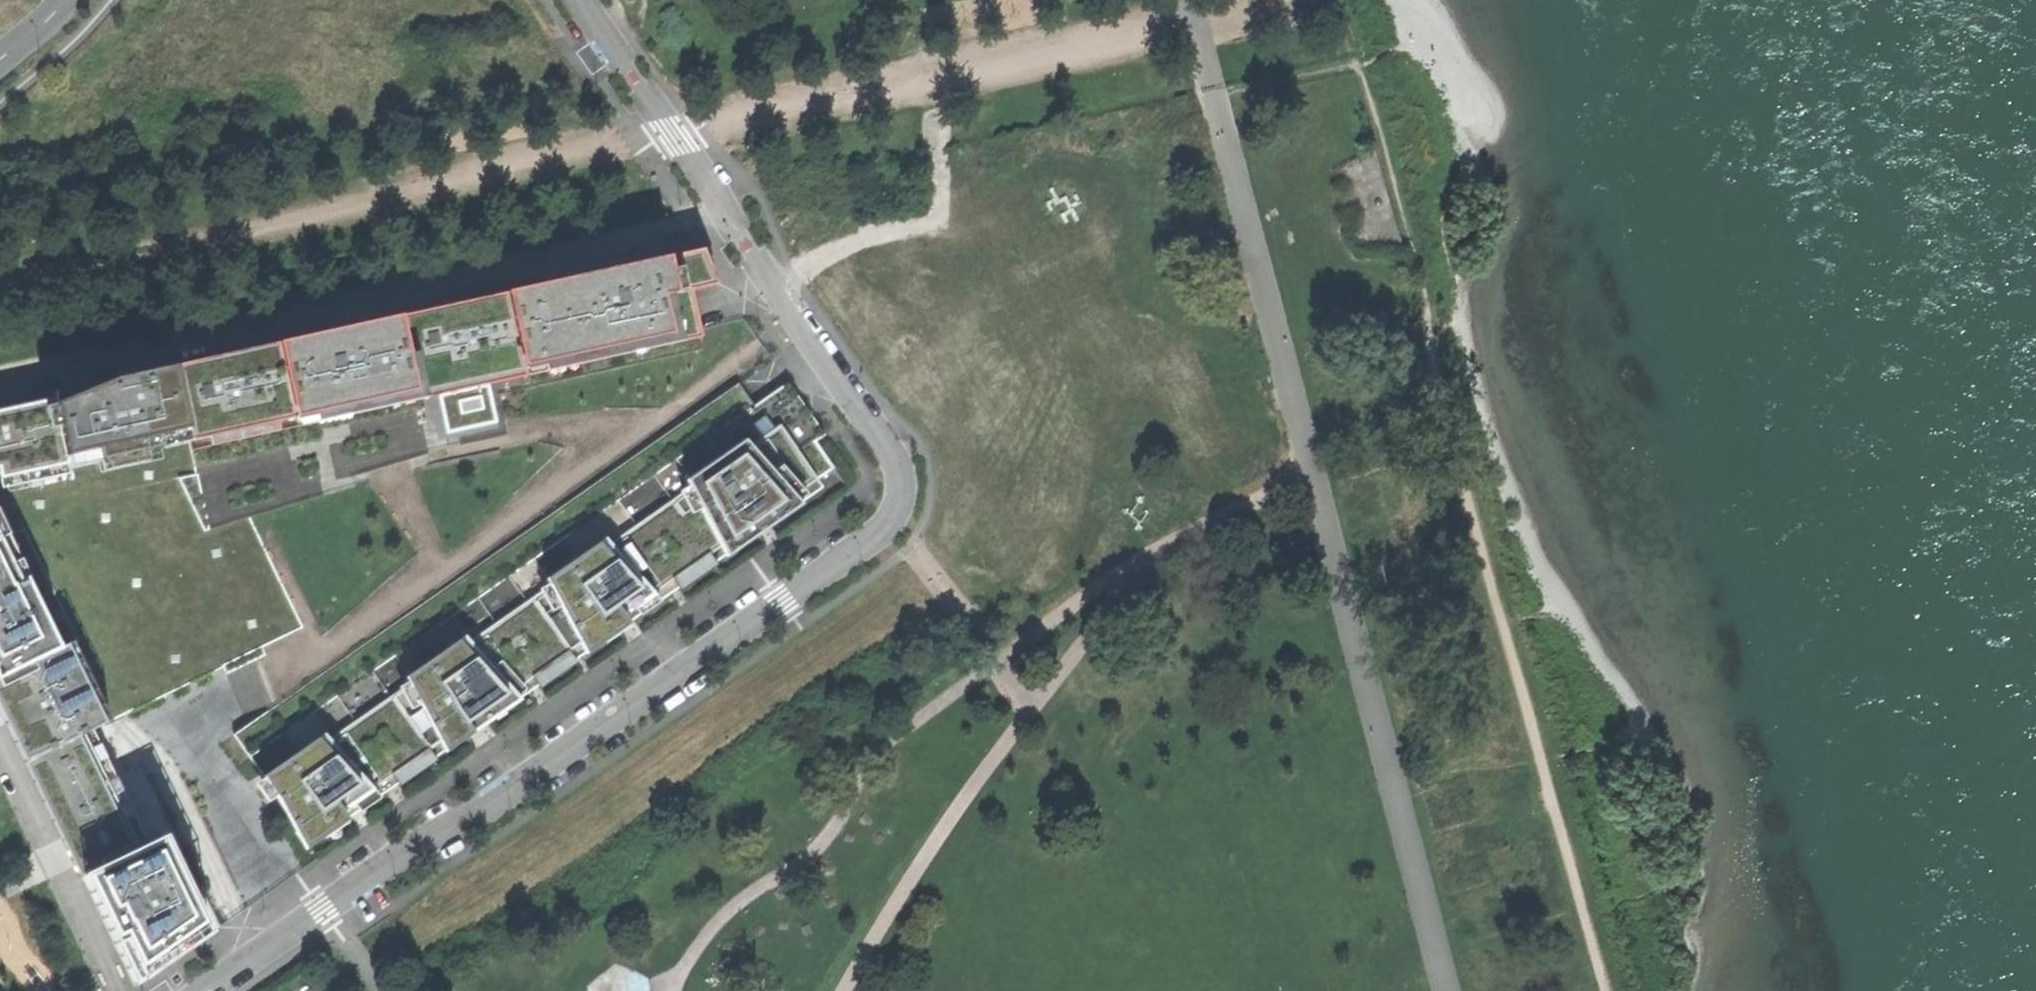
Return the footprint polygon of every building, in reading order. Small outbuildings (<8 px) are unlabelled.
[(95,451),(99,462),(160,449),(158,437),(185,431),(190,451),(436,397),(445,434),(495,423),(488,385),(700,338),(698,329),(701,328),(692,291),(711,287),(703,250),(444,307),(444,311),(406,320),(398,321),(397,318),(139,375),(51,395),(51,398),(21,405),(0,409),(0,479),(67,465),(67,457),(95,451)] [(815,442),(824,435),(788,383),(753,406),(737,383),(639,452),(234,734),(262,776),(263,779),(255,785),(267,802),(275,797),(298,830),(295,833),(306,848),(355,813),(391,788),(397,784),(400,786),(436,762),(434,758),(476,729),(533,689),(537,686),(540,689),(576,663),(575,660),(625,625),(673,591),(677,589),(680,591),(716,566),(715,562),(763,529),(822,488),(817,480),(833,468),(815,442)] [(70,861),(78,877),(87,873),(88,876),(85,877),(101,911),(136,983),(207,933),(162,840),(139,850),(136,844),(84,736),(110,722),(72,643),(51,652),(39,626),(47,622),(26,579),(17,582),(0,546),(0,717),(70,861)] [(282,613),(291,630),(304,624),(295,607),(282,613)]
